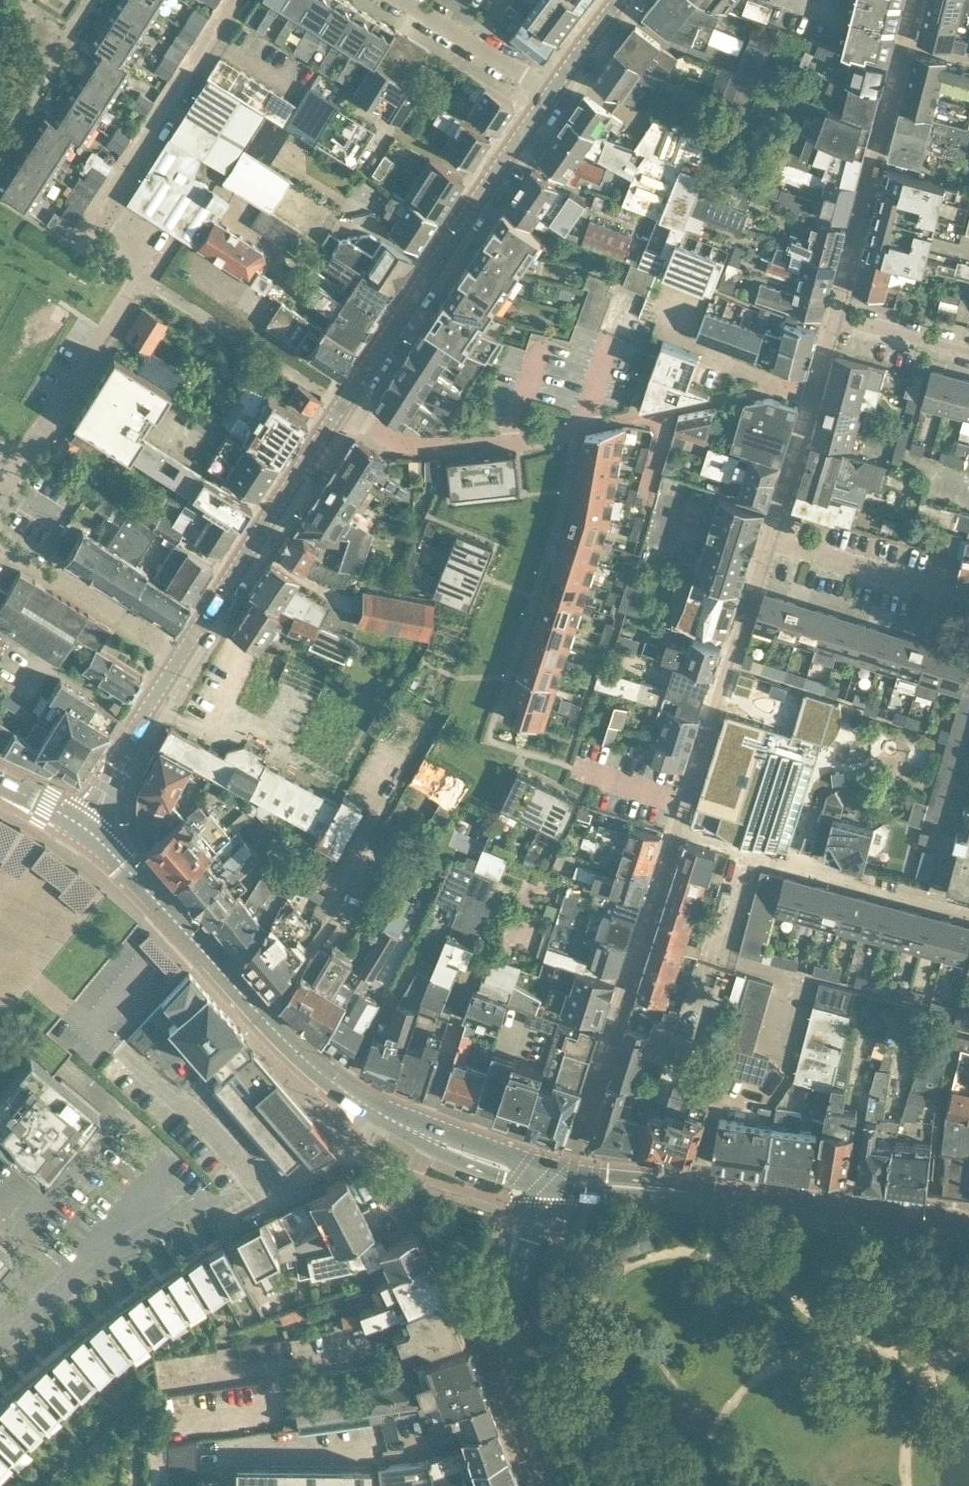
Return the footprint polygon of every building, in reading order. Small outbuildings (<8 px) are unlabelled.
[(113,8),(144,28),(156,10),(141,0),(118,0),(113,8)] [(156,10),(162,0),(141,0),(156,10)] [(256,28),(263,32),(280,5),(283,0),(272,0),(266,11),(267,11),(256,28)] [(274,39),(281,44),(298,16),(308,0),(283,0),(280,5),(291,12),(274,39)] [(293,51),(299,55),(333,0),(308,0),(298,16),(310,24),(293,51)] [(299,55),(306,59),(323,31),(335,39),(356,5),(347,0),(333,0),(299,55)] [(535,4),(527,14),(526,15),(558,39),(572,21),(544,0),(529,0),(535,4)] [(572,21),(585,4),(580,0),(544,0),(572,21)] [(644,14),(669,35),(671,33),(706,47),(715,25),(686,14),(668,0),(656,0),(644,14)] [(697,0),(668,0),(686,14),(715,25),(718,16),(692,6),(697,0)] [(744,12),(769,21),(774,6),(758,0),(748,0),(744,12)] [(900,14),(862,0),(857,0),(851,23),(846,43),(844,49),(822,40),(820,44),(837,51),(837,50),(853,56),(852,58),(858,60),(887,69),(898,26),(897,25),(900,14)] [(900,14),(904,0),(862,0),(900,14)] [(926,12),(958,20),(962,21),(964,10),(968,12),(968,0),(929,0),(926,12)] [(545,57),(558,39),(526,15),(510,3),(505,9),(512,15),(521,22),(513,33),(545,57)] [(335,39),(318,66),(325,70),(341,43),(353,50),(374,16),(361,8),(356,5),(335,39)] [(102,18),(98,24),(133,46),(144,28),(113,8),(105,20),(102,18)] [(951,49),(958,20),(926,12),(919,41),(951,49)] [(353,50),(336,78),(343,82),(360,54),(372,62),(393,28),(379,20),(375,17),(374,16),(353,50)] [(188,17),(182,26),(196,35),(202,26),(188,17)] [(98,31),(90,44),(97,50),(98,49),(121,64),(122,63),(133,46),(98,24),(95,28),(98,31)] [(636,25),(616,51),(640,67),(646,60),(665,72),(676,55),(657,45),(659,42),(636,25)] [(182,26),(175,36),(190,45),(196,35),(182,26)] [(373,62),(372,62),(395,77),(406,84),(416,68),(428,49),(411,38),(394,27),(373,62)] [(751,40),(739,73),(758,80),(770,47),(751,40)] [(815,53),(850,68),(846,81),(880,93),(887,69),(858,60),(852,58),(853,56),(837,50),(837,51),(820,44),(815,53)] [(86,60),(83,65),(117,87),(130,68),(122,63),(121,64),(98,49),(97,50),(89,62),(86,60)] [(682,83),(640,67),(616,51),(593,83),(618,96),(621,97),(635,104),(645,85),(654,89),(656,87),(672,93),(673,90),(676,91),(672,99),(714,114),(720,99),(709,94),(682,83)] [(908,83),(939,91),(940,90),(968,97),(968,70),(946,64),(947,60),(916,52),(908,83)] [(164,53),(158,63),(172,72),(178,62),(164,53)] [(213,67),(233,80),(240,69),(220,57),(213,67)] [(355,89),(353,94),(398,124),(412,101),(418,91),(406,84),(395,77),(372,62),(355,89)] [(154,69),(168,78),(172,72),(158,63),(154,69)] [(117,87),(83,65),(79,71),(83,73),(75,85),(106,105),(117,87)] [(714,82),(709,94),(720,99),(731,103),(752,110),(754,103),(758,93),(762,82),(743,74),(720,66),(714,82)] [(213,67),(206,78),(226,91),(233,80),(213,67)] [(240,69),(233,80),(226,91),(236,97),(249,75),(240,69)] [(259,81),(249,75),(236,97),(238,98),(245,103),(259,81)] [(688,75),(682,83),(694,88),(698,79),(688,75)] [(206,78),(169,136),(200,157),(202,152),(223,121),(238,98),(236,97),(226,91),(206,78)] [(831,79),(826,91),(833,94),(845,97),(841,113),(862,121),(871,124),(871,125),(872,125),(873,121),(880,93),(846,81),(840,83),(831,79)] [(268,87),(259,81),(245,103),(255,108),(268,87)] [(762,82),(758,93),(766,96),(770,87),(770,85),(762,82)] [(908,83),(901,109),(932,117),(934,111),(965,119),(967,112),(962,111),(964,103),(938,96),(939,91),(908,83)] [(106,105),(75,85),(66,99),(63,97),(60,101),(94,123),(106,105)] [(512,103),(509,101),(484,85),(474,100),(461,91),(453,103),(495,130),(512,103)] [(285,125),(290,128),(352,166),(352,165),(376,126),(310,86),(297,105),(285,125)] [(297,105),(268,87),(255,108),(264,114),(265,113),(285,125),(297,105)] [(429,98),(418,91),(412,101),(423,108),(429,98)] [(139,92),(135,99),(149,108),(153,101),(139,92)] [(758,93),(754,103),(762,106),(766,96),(758,93)] [(633,178),(623,202),(673,222),(684,226),(692,206),(705,172),(711,175),(721,149),(706,143),(710,132),(660,114),(637,146),(609,136),(595,134),(604,121),(616,129),(622,120),(585,94),(559,132),(585,150),(584,150),(600,158),(619,169),(633,178)] [(238,98),(223,121),(249,138),(264,114),(255,108),(245,103),(238,98)] [(144,115),(149,108),(135,99),(130,106),(144,115)] [(51,121),(51,122),(75,138),(74,138),(82,143),(94,123),(60,101),(56,107),(59,109),(51,121)] [(754,103),(752,110),(760,113),(762,106),(754,103)] [(451,133),(440,150),(470,168),(489,138),(458,118),(455,114),(441,106),(432,120),(451,133)] [(806,116),(801,131),(864,155),(868,138),(872,125),(871,125),(871,124),(862,121),(841,113),(828,108),(824,118),(815,115),(814,118),(806,116)] [(931,117),(901,109),(889,156),(919,164),(924,144),(936,147),(935,151),(962,158),(968,133),(968,127),(931,117)] [(290,128),(285,125),(265,113),(264,114),(249,138),(243,148),(267,163),(290,128)] [(38,118),(31,128),(34,130),(31,134),(64,155),(74,138),(75,138),(51,122),(51,121),(43,116),(41,120),(38,118)] [(116,129),(111,136),(125,145),(130,138),(116,129)] [(801,131),(789,161),(819,172),(826,177),(856,186),(864,155),(801,131)] [(559,132),(539,161),(565,179),(575,182),(580,172),(601,179),(606,166),(579,157),(584,150),(585,150),(559,132)] [(64,155),(31,134),(19,153),(52,174),(64,155)] [(120,152),(125,145),(111,136),(106,143),(120,152)] [(169,136),(126,202),(197,247),(215,219),(228,199),(192,176),(200,157),(169,136)] [(226,174),(221,182),(261,207),(270,212),(290,179),(266,164),(267,163),(243,148),(226,174)] [(82,167),(89,172),(102,180),(113,164),(93,151),(82,167)] [(52,174),(19,153),(11,166),(8,164),(4,169),(39,192),(52,174)] [(392,160),(384,155),(372,173),(380,179),(392,160)] [(429,157),(429,158),(417,176),(451,198),(463,179),(429,157)] [(773,159),(768,172),(801,184),(803,179),(817,184),(818,182),(827,186),(821,202),(782,187),(777,199),(813,213),(818,213),(847,220),(856,186),(826,177),(819,172),(789,161),(788,164),(773,159)] [(902,192),(883,187),(879,203),(950,223),(950,220),(937,217),(944,192),(957,195),(959,186),(888,167),(884,183),(903,187),(902,192)] [(4,169),(1,174),(4,176),(0,183),(0,193),(27,211),(39,192),(4,169)] [(533,169),(506,208),(532,226),(533,224),(534,224),(544,231),(552,220),(566,230),(586,201),(571,191),(559,187),(552,182),(533,169)] [(79,177),(72,187),(90,199),(102,180),(89,172),(84,180),(79,177)] [(705,172),(692,206),(709,213),(742,227),(744,223),(749,209),(747,208),(753,191),(711,175),(705,172)] [(451,198),(417,176),(405,195),(439,216),(451,198)] [(762,180),(758,192),(777,199),(781,187),(762,180)] [(78,217),(90,199),(72,187),(65,199),(68,201),(64,208),(78,217)] [(416,250),(436,220),(393,192),(385,205),(387,206),(381,214),(395,222),(388,232),(416,250)] [(870,235),(866,252),(864,252),(863,253),(894,261),(895,261),(930,270),(930,267),(968,277),(968,263),(959,261),(958,267),(927,259),(933,235),(935,226),(948,230),(950,223),(879,203),(870,235)] [(684,226),(684,227),(687,228),(701,233),(709,213),(692,206),(684,226)] [(261,207),(251,224),(275,240),(284,226),(295,233),(297,229),(270,212),(261,207)] [(46,223),(52,227),(66,236),(78,217),(64,208),(59,215),(54,212),(46,223)] [(531,228),(533,224),(532,226),(506,208),(491,229),(530,255),(543,235),(531,228)] [(215,219),(197,247),(263,290),(271,277),(263,272),(266,267),(260,263),(265,255),(263,249),(215,219)] [(581,241),(623,258),(630,241),(632,235),(590,219),(581,241)] [(785,246),(805,255),(836,264),(846,227),(815,219),(809,243),(789,235),(785,246)] [(673,222),(669,233),(683,239),(687,228),(684,227),(684,226),(673,222)] [(275,240),(273,244),(279,259),(295,233),(284,226),(275,240)] [(491,229),(479,248),(517,274),(530,255),(491,229)] [(329,231),(321,244),(332,251),(392,289),(411,259),(382,239),(372,233),(339,238),(329,231)] [(645,246),(638,264),(645,266),(657,271),(657,273),(666,277),(680,243),(681,243),(683,239),(669,233),(661,253),(645,246)] [(680,243),(666,277),(682,283),(685,273),(684,273),(690,258),(691,258),(695,249),(681,243),(680,243)] [(779,244),(772,260),(800,271),(832,280),(836,264),(805,255),(785,246),(779,244)] [(504,293),(517,274),(479,248),(466,267),(504,293)] [(685,273),(682,283),(696,288),(700,279),(697,278),(703,263),(706,264),(709,255),(695,249),(691,258),(690,258),(684,273),(685,273)] [(332,251),(324,264),(344,277),(339,284),(349,290),(378,310),(392,289),(332,251)] [(856,280),(853,291),(883,299),(884,299),(887,289),(899,292),(900,288),(888,285),(892,270),(927,279),(930,270),(895,261),(894,261),(863,253),(856,280)] [(700,279),(696,288),(712,294),(725,261),(709,255),(706,264),(703,263),(697,278),(700,279)] [(800,271),(769,259),(765,269),(788,278),(788,276),(798,279),(796,287),(827,295),(831,280),(800,271)] [(632,261),(623,284),(636,289),(645,266),(638,264),(632,261)] [(645,266),(636,289),(649,294),(657,273),(657,271),(645,266)] [(466,267),(453,286),(492,311),(504,293),(466,267)] [(585,286),(590,288),(590,287),(608,293),(608,292),(612,281),(590,272),(585,286)] [(726,276),(722,288),(733,292),(737,280),(726,276)] [(313,279),(303,294),(318,304),(317,306),(332,316),(324,327),(354,346),(378,310),(349,290),(339,284),(333,293),(313,279)] [(821,318),(827,295),(796,287),(795,293),(762,284),(758,299),(795,311),(821,318)] [(453,286),(441,305),(479,330),(492,311),(453,286)] [(586,298),(608,307),(613,294),(608,292),(608,293),(590,287),(590,288),(586,298)] [(563,289),(561,296),(573,300),(574,292),(563,289)] [(943,292),(938,312),(956,316),(961,296),(943,292)] [(604,318),(608,307),(586,298),(582,309),(604,318)] [(281,301),(266,325),(337,371),(340,368),(344,366),(348,361),(347,357),(354,346),(324,327),(322,326),(321,327),(281,301)] [(153,352),(172,321),(145,304),(126,335),(153,352)] [(456,346),(483,357),(489,360),(493,362),(505,341),(504,341),(503,341),(500,340),(500,339),(479,330),(441,305),(426,327),(456,346)] [(762,307),(754,328),(764,332),(764,330),(772,311),(762,307)] [(599,330),(600,330),(604,318),(582,309),(577,322),(599,330)] [(706,311),(697,336),(757,358),(759,349),(762,339),(764,332),(754,328),(707,312),(706,311)] [(779,354),(776,365),(807,373),(818,330),(802,325),(803,320),(789,315),(784,336),(764,330),(764,332),(759,349),(779,354)] [(426,327),(415,345),(442,363),(447,355),(474,372),(483,357),(456,346),(426,327)] [(663,340),(658,355),(694,369),(699,354),(663,340)] [(415,345),(402,365),(456,400),(462,390),(436,373),(443,363),(442,363),(415,345)] [(881,389),(886,367),(837,354),(831,376),(881,389)] [(658,355),(653,370),(688,384),(694,369),(658,355)] [(86,398),(72,421),(95,437),(190,498),(232,524),(232,523),(234,520),(239,523),(251,505),(247,503),(231,493),(214,482),(141,435),(142,433),(133,427),(144,409),(155,415),(170,391),(113,356),(86,398)] [(221,360),(217,366),(233,376),(237,370),(221,360)] [(402,365),(389,385),(417,403),(419,401),(424,393),(449,409),(456,400),(402,365)] [(922,406),(943,412),(953,374),(932,369),(922,406)] [(461,370),(457,376),(467,382),(470,376),(461,370)] [(644,398),(640,409),(710,394),(710,393),(688,384),(653,370),(644,398)] [(968,398),(968,379),(953,374),(943,412),(964,417),(968,398)] [(908,382),(905,395),(909,396),(918,399),(923,377),(915,375),(913,384),(908,382)] [(457,376),(453,381),(463,387),(467,382),(457,376)] [(825,397),(862,407),(863,406),(875,409),(881,389),(831,376),(825,397)] [(280,459),(306,420),(247,381),(238,395),(220,422),(232,430),(271,454),(280,459)] [(298,384),(288,398),(311,412),(320,398),(298,384)] [(389,385),(378,401),(380,407),(405,423),(412,412),(437,429),(443,419),(444,418),(419,401),(417,403),(389,385)] [(914,411),(918,399),(909,396),(906,409),(914,411)] [(770,397),(765,398),(746,401),(731,447),(751,453),(781,462),(798,406),(770,397)] [(825,397),(820,417),(857,427),(862,407),(825,397)] [(679,415),(675,428),(676,429),(687,432),(707,437),(715,407),(679,414),(679,415)] [(814,439),(817,440),(851,449),(857,427),(820,417),(817,429),(814,439)] [(584,447),(622,454),(627,425),(586,434),(585,440),(584,447)] [(902,426),(898,438),(907,440),(910,428),(902,426)] [(671,447),(681,450),(687,432),(676,429),(671,447)] [(251,496),(255,498),(277,464),(268,458),(271,454),(232,430),(229,434),(228,434),(207,466),(223,477),(223,478),(251,496)] [(63,434),(49,457),(63,466),(71,453),(77,457),(83,447),(63,434)] [(354,438),(341,459),(391,490),(388,495),(409,499),(410,490),(399,483),(400,481),(378,467),(384,457),(354,438)] [(903,453),(907,440),(898,438),(895,451),(903,453)] [(925,445),(912,442),(910,450),(923,454),(925,445)] [(813,443),(809,459),(812,460),(814,464),(813,468),(838,475),(837,476),(869,485),(883,488),(889,465),(863,458),(855,465),(847,457),(851,454),(845,452),(813,443)] [(639,457),(647,459),(650,447),(642,445),(639,457)] [(681,450),(671,447),(670,446),(662,472),(663,473),(673,476),(681,450)] [(618,475),(622,454),(584,447),(580,468),(618,475)] [(775,479),(781,462),(751,453),(749,459),(711,447),(707,457),(775,479)] [(940,458),(953,461),(955,453),(942,450),(940,458)] [(517,451),(448,459),(453,499),(454,499),(454,495),(519,488),(520,492),(521,491),(517,451)] [(955,453),(953,461),(965,465),(968,456),(955,453)] [(644,470),(647,459),(639,457),(636,468),(644,470)] [(767,505),(775,479),(707,457),(703,470),(729,479),(730,474),(743,478),(738,496),(767,505)] [(439,478),(438,458),(426,459),(426,478),(439,478)] [(341,459),(329,478),(359,497),(363,491),(382,503),(388,495),(391,490),(341,459)] [(807,466),(798,491),(829,501),(830,497),(837,500),(858,504),(860,505),(862,497),(864,489),(868,490),(869,485),(837,476),(838,475),(813,468),(807,466)] [(615,496),(618,475),(580,468),(577,490),(615,496)] [(329,478),(316,498),(352,522),(356,524),(357,523),(367,529),(373,521),(362,514),(352,508),(359,497),(329,478)] [(627,498),(636,501),(639,489),(631,487),(627,498)] [(573,510),(611,520),(615,496),(577,490),(573,510)] [(829,501),(798,491),(793,507),(835,521),(835,520),(851,525),(858,504),(837,500),(830,497),(829,501)] [(694,577),(740,591),(750,557),(751,557),(759,531),(759,530),(766,509),(720,495),(694,577)] [(94,507),(94,508),(95,509),(96,508),(117,523),(125,511),(112,503),(100,496),(94,507)] [(157,531),(176,543),(181,533),(218,556),(237,528),(232,524),(190,498),(174,523),(145,504),(136,518),(157,531)] [(316,498),(295,531),(316,534),(340,537),(348,538),(338,570),(348,572),(358,574),(372,532),(367,529),(357,523),(356,524),(352,522),(316,498)] [(944,506),(920,499),(915,516),(940,522),(968,530),(968,513),(944,506)] [(611,520),(573,510),(567,531),(603,542),(611,520)] [(119,524),(106,545),(119,553),(137,565),(157,531),(136,518),(127,512),(125,511),(117,523),(119,524)] [(642,527),(645,516),(637,514),(634,525),(642,527)] [(431,534),(436,523),(428,520),(424,531),(431,534)] [(642,527),(634,525),(631,536),(639,538),(642,527)] [(932,548),(963,557),(968,537),(965,537),(937,529),(932,548)] [(63,559),(82,571),(100,542),(82,530),(64,558),(63,559)] [(455,531),(447,551),(483,566),(492,545),(455,531)] [(597,563),(603,542),(567,531),(560,551),(597,563)] [(316,549),(303,539),(292,538),(288,535),(276,554),(302,571),(338,583),(344,585),(348,572),(337,570),(310,560),(316,549)] [(968,575),(968,537),(963,557),(959,573),(968,575)] [(82,571),(100,583),(119,553),(106,545),(100,542),(82,571)] [(154,576),(191,599),(212,566),(176,543),(154,576)] [(407,558),(414,561),(419,550),(411,547),(407,558)] [(483,566),(447,551),(438,571),(475,586),(483,566)] [(560,551),(554,572),(590,584),(597,563),(560,551)] [(146,571),(137,565),(119,553),(100,583),(127,599),(143,574),(144,575),(146,571)] [(410,573),(414,561),(407,558),(402,569),(410,573)] [(622,571),(630,574),(634,562),(626,560),(622,571)] [(296,581),(270,562),(249,594),(252,597),(276,612),(278,608),(318,625),(325,609),(291,587),(296,581)] [(142,676),(97,648),(108,629),(86,615),(87,613),(19,571),(6,591),(0,601),(0,628),(57,664),(75,635),(96,648),(83,669),(128,698),(142,676)] [(467,607),(475,586),(438,571),(430,592),(467,607)] [(626,585),(628,580),(630,574),(622,571),(619,583),(626,585)] [(584,604),(590,584),(554,572),(547,592),(584,604)] [(127,599),(149,613),(165,588),(144,575),(143,574),(127,599)] [(679,606),(678,627),(699,630),(700,627),(723,634),(726,635),(739,593),(692,578),(685,601),(679,606)] [(642,584),(628,580),(626,585),(619,608),(642,615),(647,600),(638,597),(642,584)] [(189,603),(165,588),(149,613),(171,627),(170,629),(172,630),(189,603)] [(362,589),(355,626),(428,637),(434,603),(362,589)] [(610,590),(606,601),(614,604),(618,592),(610,590)] [(547,592),(540,613),(577,625),(584,604),(547,592)] [(755,625),(776,631),(786,599),(765,592),(755,625)] [(252,597),(249,602),(230,631),(226,630),(226,631),(257,649),(272,625),(311,641),(309,645),(346,661),(355,640),(318,625),(278,608),(276,612),(252,597)] [(807,605),(786,599),(776,631),(796,638),(795,642),(806,608),(807,605)] [(807,605),(806,608),(795,642),(816,648),(827,612),(807,605)] [(816,648),(814,658),(834,664),(837,655),(848,618),(827,612),(816,648)] [(571,645),(577,625),(540,613),(534,634),(571,645)] [(869,624),(848,618),(837,655),(857,661),(869,624)] [(602,633),(610,635),(613,624),(606,621),(602,633)] [(889,631),(869,624),(857,661),(878,668),(889,631)] [(878,668),(898,674),(910,637),(889,631),(878,668)] [(606,646),(610,635),(602,633),(599,644),(606,646)] [(534,634),(527,654),(564,666),(571,645),(534,634)] [(895,686),(915,692),(929,647),(930,644),(921,641),(910,637),(898,674),(895,686)] [(647,640),(643,652),(676,662),(713,674),(722,647),(694,638),(691,648),(660,638),(659,643),(647,640)] [(936,698),(941,683),(951,650),(930,644),(929,647),(915,692),(936,698)] [(962,654),(951,650),(941,683),(962,690),(963,688),(965,682),(967,675),(968,668),(968,656),(962,654)] [(755,655),(746,652),(742,664),(751,667),(755,655)] [(562,672),(564,666),(527,654),(521,674),(518,673),(518,674),(557,686),(562,672)] [(584,672),(591,675),(595,663),(587,661),(584,672)] [(662,706),(698,717),(711,674),(713,675),(713,674),(676,662),(672,675),(667,690),(642,682),(601,668),(595,685),(662,706)] [(771,674),(784,678),(787,670),(774,666),(771,674)] [(799,674),(787,670),(784,678),(796,682),(799,674)] [(591,675),(584,672),(580,684),(588,686),(591,675)] [(740,672),(734,691),(749,696),(755,677),(740,672)] [(518,674),(511,694),(551,707),(557,686),(518,674)] [(1,751),(46,771),(51,770),(56,762),(79,777),(118,715),(113,712),(60,679),(47,699),(42,696),(35,707),(40,711),(38,714),(39,715),(26,736),(14,729),(11,734),(0,727),(0,750),(1,751)] [(812,687),(825,691),(828,683),(815,679),(812,687)] [(840,687),(828,683),(825,691),(837,695),(840,687)] [(961,695),(968,698),(968,690),(963,688),(962,690),(961,695)] [(805,691),(792,733),(823,741),(827,743),(826,743),(827,745),(828,744),(833,739),(837,733),(840,727),(842,720),(842,713),(841,705),(840,701),(839,702),(839,703),(834,702),(835,700),(805,691)] [(853,700),(866,704),(869,696),(856,692),(853,700)] [(7,709),(13,699),(5,694),(0,702),(0,705),(7,709)] [(544,728),(551,707),(511,694),(505,716),(544,728)] [(959,702),(968,705),(968,698),(961,695),(959,702)] [(20,704),(13,699),(7,709),(14,713),(20,704)] [(570,713),(578,716),(582,704),(574,702),(570,713)] [(867,702),(866,704),(864,710),(877,714),(880,706),(867,702)] [(957,708),(968,712),(968,705),(959,702),(957,708)] [(20,704),(14,713),(27,722),(33,712),(20,704)] [(609,722),(619,726),(624,727),(629,709),(615,705),(609,722)] [(662,706),(659,717),(666,720),(659,742),(689,751),(700,718),(698,717),(662,706)] [(955,715),(968,719),(968,714),(968,712),(957,708),(955,715)] [(379,709),(367,731),(378,737),(390,715),(379,709)] [(893,719),(906,723),(908,715),(896,711),(893,719)] [(715,749),(697,805),(698,806),(723,813),(717,830),(721,833),(730,839),(740,843),(739,844),(753,848),(754,845),(765,849),(766,846),(777,850),(778,847),(788,850),(789,848),(789,846),(779,843),(800,776),(805,761),(815,764),(823,741),(792,733),(748,719),(726,712),(715,749)] [(578,716),(570,713),(567,725),(575,727),(578,716)] [(921,719),(908,715),(906,723),(918,727),(921,719)] [(955,715),(952,722),(965,726),(968,719),(955,715)] [(609,722),(604,742),(613,745),(619,726),(609,722)] [(952,722),(950,729),(963,733),(965,726),(952,722)] [(171,725),(159,746),(162,747),(160,751),(193,769),(195,765),(259,799),(270,805),(324,834),(342,802),(258,758),(261,751),(244,741),(227,746),(222,754),(218,752),(219,750),(211,746),(210,747),(197,740),(198,739),(189,734),(188,735),(171,725)] [(948,736),(950,729),(942,727),(938,740),(947,742),(948,736)] [(950,729),(948,736),(961,740),(963,733),(950,729)] [(947,742),(959,746),(961,740),(948,736),(947,742)] [(638,745),(636,754),(679,767),(683,768),(689,751),(659,742),(652,739),(649,749),(638,745)] [(947,742),(944,749),(957,753),(959,746),(947,742)] [(160,751),(158,749),(157,749),(156,749),(156,750),(148,761),(143,774),(140,787),(138,803),(139,818),(143,833),(149,847),(185,817),(173,803),(193,769),(160,751)] [(944,749),(942,756),(955,760),(957,753),(944,749)] [(426,755),(411,780),(441,798),(428,820),(441,828),(454,806),(469,781),(426,755)] [(942,756),(940,763),(953,767),(955,760),(942,756)] [(940,763),(938,770),(951,773),(953,767),(940,763)] [(522,815),(539,779),(518,769),(501,805),(522,815)] [(844,770),(832,772),(833,784),(846,782),(844,770)] [(938,770),(936,777),(949,780),(951,773),(938,770)] [(936,777),(934,783),(947,787),(949,780),(936,777)] [(522,815),(541,824),(558,789),(539,779),(522,815)] [(934,783),(932,790),(945,794),(947,787),(934,783)] [(577,802),(578,798),(558,789),(541,824),(561,834),(577,802)] [(827,795),(821,818),(833,821),(826,847),(824,851),(826,852),(826,851),(828,854),(831,852),(874,827),(875,827),(840,818),(844,804),(836,790),(827,795)] [(932,790),(930,797),(943,800),(945,794),(932,790)] [(342,802),(324,834),(303,872),(320,883),(364,806),(345,796),(342,802)] [(929,802),(928,804),(941,807),(943,800),(930,797),(929,802)] [(915,798),(909,821),(922,825),(923,824),(924,817),(926,810),(928,804),(929,802),(915,798)] [(258,807),(255,810),(264,820),(270,805),(259,799),(258,801),(258,807)] [(149,847),(179,882),(213,849),(231,832),(213,811),(214,811),(211,807),(207,810),(198,801),(189,809),(191,811),(185,817),(149,847)] [(928,804),(926,810),(939,814),(941,807),(928,804)] [(960,842),(948,886),(947,889),(948,889),(947,893),(968,899),(968,804),(962,832),(958,830),(955,841),(960,842)] [(926,810),(924,817),(937,821),(939,814),(926,810)] [(485,812),(479,825),(487,828),(492,815),(485,812)] [(6,853),(1,863),(23,874),(25,872),(89,906),(108,869),(0,813),(0,850),(6,853)] [(924,817),(923,824),(935,827),(937,821),(924,817)] [(386,818),(373,840),(386,847),(399,825),(386,818)] [(831,852),(828,854),(829,857),(828,858),(833,860),(864,868),(868,850),(877,853),(885,848),(890,830),(884,821),(875,827),(874,827),(831,852)] [(591,822),(586,835),(600,839),(601,837),(656,854),(663,834),(632,824),(629,833),(601,824),(600,825),(591,822)] [(921,828),(917,841),(930,845),(935,827),(923,824),(922,825),(921,828)] [(229,835),(213,849),(179,882),(197,902),(253,847),(247,840),(236,828),(229,835)] [(580,833),(577,842),(582,843),(622,856),(618,868),(649,878),(656,854),(601,837),(600,839),(586,835),(585,834),(580,833)] [(689,839),(686,839),(685,841),(686,841),(677,867),(708,877),(716,850),(688,842),(689,839)] [(503,853),(506,846),(495,841),(492,849),(503,853)] [(503,853),(515,858),(518,850),(506,846),(503,853)] [(197,902),(213,920),(238,893),(231,885),(251,867),(259,854),(253,847),(197,902)] [(528,848),(525,856),(537,860),(540,853),(528,848)] [(917,874),(934,876),(938,850),(921,848),(917,874)] [(354,889),(368,894),(381,856),(367,851),(354,889)] [(467,855),(463,865),(474,869),(475,869),(478,860),(467,855)] [(238,893),(213,920),(242,954),(271,929),(274,925),(283,904),(285,905),(290,897),(297,879),(286,875),(289,867),(267,859),(259,883),(245,897),(240,892),(238,893)] [(453,860),(436,898),(455,907),(459,908),(474,869),(463,865),(453,860)] [(592,882),(591,885),(611,891),(612,889),(642,899),(643,897),(645,898),(646,892),(644,892),(647,885),(649,885),(650,880),(648,880),(649,878),(618,868),(616,873),(597,867),(596,870),(592,882)] [(708,877),(677,867),(669,892),(700,902),(713,906),(714,906),(717,895),(703,890),(708,877)] [(459,908),(453,924),(481,934),(492,905),(487,904),(491,892),(497,877),(475,869),(474,869),(459,908)] [(762,870),(758,882),(781,888),(785,876),(762,870)] [(785,876),(781,888),(778,900),(775,912),(775,914),(796,920),(806,882),(785,876)] [(560,891),(558,898),(563,900),(566,893),(570,880),(563,878),(559,891),(560,891)] [(586,880),(584,887),(596,891),(593,900),(606,904),(604,911),(635,921),(642,899),(612,889),(611,891),(591,885),(592,882),(586,880)] [(301,882),(297,889),(320,902),(324,895),(301,882)] [(758,882),(755,894),(778,900),(781,888),(758,882)] [(817,925),(827,887),(806,882),(796,920),(817,925)] [(848,893),(827,887),(817,925),(838,931),(847,896),(848,893)] [(691,928),(700,902),(669,892),(661,918),(691,928)] [(563,900),(561,907),(575,911),(579,896),(566,893),(563,900)] [(848,893),(847,896),(838,931),(859,936),(869,898),(848,893)] [(755,894),(752,905),(775,912),(778,900),(755,894)] [(309,920),(290,897),(285,905),(271,929),(242,954),(272,989),(287,975),(285,973),(293,966),(292,965),(300,958),(308,948),(301,939),(293,939),(289,933),(294,928),(297,933),(303,932),(309,928),(309,920)] [(890,904),(869,898),(859,936),(880,942),(889,907),(890,904)] [(890,904),(889,907),(880,942),(901,947),(911,909),(890,904)] [(775,914),(775,912),(752,905),(749,917),(772,923),(774,914),(775,914)] [(397,907),(389,920),(401,927),(409,915),(404,912),(397,907)] [(561,907),(557,921),(570,925),(575,911),(561,907)] [(594,907),(587,928),(598,931),(607,934),(606,937),(628,944),(635,921),(604,911),(594,907)] [(932,915),(911,909),(901,947),(921,953),(932,915)] [(942,959),(952,920),(932,915),(921,953),(942,959)] [(749,917),(746,929),(769,935),(772,923),(749,917)] [(691,928),(661,918),(653,943),(683,952),(691,928)] [(964,924),(952,920),(942,959),(964,964),(968,946),(968,925),(964,924)] [(763,959),(769,935),(746,929),(739,953),(763,959)] [(588,961),(619,971),(628,944),(606,937),(607,934),(598,931),(588,961)] [(424,997),(445,1005),(462,964),(467,966),(475,946),(448,935),(438,960),(424,997)] [(675,977),(683,952),(653,943),(645,968),(675,977)] [(310,960),(282,1002),(303,1020),(342,954),(329,946),(327,950),(321,947),(310,960)] [(548,946),(545,958),(557,962),(578,969),(582,957),(548,946)] [(372,947),(358,970),(374,979),(387,955),(372,947)] [(771,961),(784,965),(786,956),(773,952),(771,961)] [(324,1038),(355,987),(341,979),(353,961),(342,954),(303,1020),(324,1038)] [(374,1036),(362,1065),(397,1081),(424,997),(438,960),(422,956),(415,967),(417,968),(397,1000),(389,1021),(386,1020),(379,1038),(374,1036)] [(799,959),(786,956),(784,965),(797,968),(799,959)] [(489,957),(477,992),(508,1002),(511,1003),(515,987),(512,985),(518,967),(489,957)] [(552,988),(546,1004),(602,1022),(611,995),(611,996),(616,981),(578,969),(557,962),(553,976),(573,982),(571,988),(568,987),(566,992),(552,988)] [(813,972),(826,976),(828,967),(815,964),(813,972)] [(828,967),(826,976),(839,979),(841,971),(828,967)] [(667,1003),(675,977),(645,968),(637,993),(667,1003)] [(214,1083),(270,1149),(285,1166),(305,1150),(312,1159),(334,1147),(309,1118),(311,1116),(253,1049),(251,1051),(247,1047),(248,1046),(248,1045),(248,1044),(248,1043),(248,1042),(247,1041),(246,1040),(245,1040),(245,1039),(243,1040),(241,1040),(238,1036),(242,1033),(189,972),(176,986),(161,1003),(177,1017),(169,1024),(204,1066),(208,1062),(221,1077),(214,1083)] [(855,984),(868,987),(870,978),(857,975),(855,984)] [(749,976),(742,999),(767,1006),(773,982),(750,976),(749,976)] [(883,982),(870,978),(868,987),(881,990),(883,982)] [(850,1013),(856,990),(820,981),(814,1004),(850,1013)] [(910,998),(912,989),(899,986),(897,995),(910,998)] [(324,1038),(350,1059),(351,1058),(365,1028),(380,1002),(355,987),(324,1038)] [(515,987),(511,1003),(529,1009),(535,1012),(539,999),(515,987)] [(462,1014),(501,1027),(508,1002),(477,992),(471,989),(462,1014)] [(925,993),(912,989),(910,998),(923,1002),(925,993)] [(424,997),(397,1081),(419,1088),(424,1090),(428,1088),(454,1009),(445,1005),(424,997)] [(763,1018),(767,1006),(742,999),(738,1010),(763,1018)] [(934,1009),(930,1024),(947,1028),(953,1005),(932,1000),(931,1004),(930,1008),(934,1009)] [(794,1079),(808,1083),(830,1089),(844,1036),(850,1013),(814,1004),(798,1067),(794,1079)] [(524,1023),(530,1025),(535,1012),(529,1009),(524,1023)] [(591,1137),(588,1139),(588,1143),(592,1145),(596,1143),(620,1147),(629,1115),(632,1104),(623,1101),(627,1088),(632,1089),(644,1051),(664,1057),(677,1014),(665,1010),(662,1018),(656,1016),(650,1033),(626,1026),(592,1133),(591,1136),(591,1137)] [(738,1010),(735,1022),(760,1029),(763,1018),(738,1010)] [(958,1011),(954,1025),(968,1029),(968,1014),(958,1011)] [(530,1025),(537,1027),(541,1014),(535,1012),(530,1025)] [(541,1014),(537,1027),(543,1029),(547,1016),(541,1014)] [(543,1029),(549,1031),(553,1018),(547,1016),(543,1029)] [(549,1031),(555,1033),(559,1020),(553,1018),(549,1031)] [(467,1020),(463,1032),(474,1035),(478,1024),(467,1020)] [(527,1124),(565,1136),(566,1136),(567,1135),(599,1033),(559,1020),(555,1033),(545,1066),(544,1066),(535,1096),(528,1124),(527,1124)] [(757,1041),(760,1029),(735,1022),(731,1033),(757,1041)] [(909,1091),(905,1104),(918,1108),(923,1110),(927,1095),(939,1098),(950,1046),(954,1033),(947,1031),(947,1028),(930,1024),(909,1091)] [(477,1107),(478,1103),(488,1070),(465,1062),(474,1035),(463,1032),(442,1096),(477,1107)] [(753,1053),(757,1041),(731,1033),(727,1046),(769,1058),(769,1057),(753,1053)] [(968,1197),(968,1036),(954,1033),(950,1046),(960,1049),(963,1050),(954,1088),(947,1114),(949,1114),(944,1153),(948,1153),(943,1192),(968,1197)] [(856,1038),(844,1036),(830,1089),(827,1103),(816,1176),(842,1179),(847,1176),(847,1175),(858,1108),(843,1106),(850,1065),(856,1038)] [(485,1039),(481,1048),(493,1052),(494,1050),(496,1043),(485,1039)] [(769,1058),(727,1046),(719,1071),(763,1082),(769,1058)] [(514,1056),(514,1057),(495,1051),(495,1050),(494,1050),(493,1052),(488,1070),(478,1103),(479,1104),(481,1097),(499,1102),(495,1113),(528,1124),(535,1096),(544,1066),(514,1056)] [(55,1075),(53,1074),(30,1054),(0,1090),(0,1145),(2,1146),(42,1179),(55,1164),(56,1165),(101,1111),(61,1077),(60,1079),(55,1075)] [(856,1182),(887,1186),(892,1148),(894,1142),(901,1119),(884,1117),(890,1071),(877,1069),(872,1085),(857,1176),(856,1182)] [(811,1100),(827,1103),(830,1089),(808,1083),(806,1096),(811,1100)] [(651,1112),(640,1150),(662,1154),(665,1144),(675,1148),(674,1152),(674,1153),(692,1158),(706,1114),(706,1113),(709,1104),(711,1097),(674,1084),(672,1092),(664,1115),(651,1112)] [(905,1104),(902,1117),(917,1119),(918,1108),(905,1104)] [(629,1115),(620,1147),(640,1150),(651,1112),(652,1106),(648,1105),(646,1111),(639,1109),(637,1117),(629,1115)] [(713,1161),(767,1169),(776,1109),(771,1108),(770,1115),(771,1115),(769,1125),(719,1118),(713,1161)] [(767,1169),(811,1175),(819,1118),(813,1117),(811,1132),(798,1130),(800,1116),(796,1113),(776,1109),(767,1169)] [(928,1191),(933,1144),(914,1143),(894,1142),(892,1148),(887,1186),(928,1191)] [(286,1257),(308,1252),(308,1253),(343,1245),(342,1244),(372,1229),(361,1210),(369,1206),(368,1205),(361,1209),(345,1178),(279,1212),(235,1236),(254,1271),(262,1267),(278,1258),(279,1259),(286,1257)] [(654,1241),(653,1240),(652,1240),(647,1226),(648,1225),(647,1224),(617,1235),(618,1236),(619,1236),(624,1251),(623,1251),(624,1253),(654,1241)] [(308,1252),(286,1257),(288,1265),(296,1263),(299,1277),(352,1266),(351,1262),(365,1260),(367,1265),(369,1264),(378,1282),(427,1257),(414,1230),(385,1245),(380,1235),(374,1239),(349,1244),(348,1245),(348,1244),(343,1245),(308,1253),(308,1252)] [(217,1238),(200,1247),(197,1249),(223,1294),(244,1283),(218,1237),(217,1238)] [(13,1252),(0,1241),(0,1268),(13,1252)] [(196,1250),(180,1259),(176,1261),(204,1306),(223,1294),(197,1249),(196,1250)] [(361,1314),(340,1317),(341,1322),(341,1327),(365,1323),(373,1320),(443,1290),(427,1257),(378,1282),(379,1284),(375,1287),(382,1301),(359,1309),(361,1314)] [(176,1261),(159,1272),(156,1274),(184,1318),(204,1306),(176,1261)] [(262,1267),(254,1271),(263,1289),(271,1284),(262,1267)] [(155,1275),(139,1285),(136,1287),(165,1331),(184,1318),(156,1274),(155,1275)] [(134,1288),(119,1298),(116,1300),(146,1344),(165,1331),(136,1287),(134,1288)] [(443,1290),(373,1320),(383,1348),(413,1337),(428,1344),(463,1332),(443,1290)] [(116,1300),(100,1312),(97,1315),(128,1357),(146,1344),(116,1300)] [(298,1306),(278,1312),(281,1323),(302,1317),(298,1306)] [(95,1315),(81,1327),(77,1329),(110,1371),(128,1357),(97,1315),(95,1315)] [(223,1322),(216,1326),(220,1334),(229,1331),(223,1322)] [(77,1329),(62,1341),(59,1344),(92,1385),(110,1371),(77,1329)] [(259,1342),(261,1358),(268,1357),(265,1341),(259,1342)] [(254,1359),(261,1358),(259,1342),(252,1343),(254,1359)] [(245,1344),(247,1360),(254,1359),(252,1343),(245,1344)] [(364,1382),(350,1384),(352,1396),(412,1388),(414,1391),(477,1370),(468,1343),(424,1358),(422,1355),(403,1361),(407,1375),(364,1381),(364,1382)] [(58,1345),(43,1357),(40,1359),(74,1399),(92,1385),(59,1344),(58,1345)] [(247,1360),(245,1344),(238,1345),(240,1361),(247,1360)] [(39,1360),(25,1372),(22,1375),(57,1414),(74,1399),(40,1359),(39,1360)] [(434,1409),(435,1412),(485,1394),(477,1370),(414,1391),(412,1388),(344,1397),(331,1399),(319,1401),(317,1401),(306,1403),(294,1405),(295,1412),(288,1415),(284,1429),(383,1416),(381,1406),(415,1401),(418,1411),(434,1409)] [(21,1376),(7,1388),(4,1391),(40,1430),(57,1414),(22,1375),(21,1376)] [(342,1390),(330,1392),(331,1399),(344,1397),(342,1390)] [(0,1395),(0,1421),(24,1445),(40,1430),(4,1391),(3,1392),(0,1395)] [(330,1392),(318,1394),(319,1401),(331,1399),(330,1392)] [(316,1394),(305,1396),(306,1403),(317,1401),(316,1394)] [(457,1434),(495,1421),(485,1394),(435,1412),(434,1412),(438,1424),(426,1427),(430,1440),(438,1437),(438,1440),(457,1434)] [(305,1396),(293,1398),(294,1405),(306,1403),(305,1396)] [(108,1408),(98,1416),(106,1426),(116,1418),(108,1408)] [(7,1461),(24,1445),(0,1421),(0,1454),(7,1461)] [(379,1467),(381,1485),(407,1485),(505,1451),(495,1421),(457,1434),(462,1447),(428,1459),(429,1461),(379,1467)] [(168,1444),(168,1455),(166,1456),(163,1434),(146,1435),(149,1485),(218,1485),(218,1476),(196,1476),(196,1441),(168,1444)] [(407,1485),(463,1485),(467,1485),(477,1485),(513,1473),(505,1451),(407,1485)] [(251,1464),(234,1464),(233,1485),(251,1485),(251,1464)] [(251,1485),(268,1485),(268,1464),(251,1464),(251,1485)] [(285,1464),(268,1464),(268,1485),(285,1485),(285,1464)] [(302,1465),(285,1464),(285,1485),(302,1485),(302,1465)] [(319,1465),(302,1465),(302,1485),(319,1485),(319,1465)] [(336,1465),(319,1465),(319,1485),(336,1485),(336,1465)] [(354,1465),(336,1465),(336,1485),(353,1485),(354,1465)] [(353,1485),(370,1485),(371,1465),(354,1465),(353,1485)] [(477,1485),(517,1485),(513,1473),(477,1485)]
